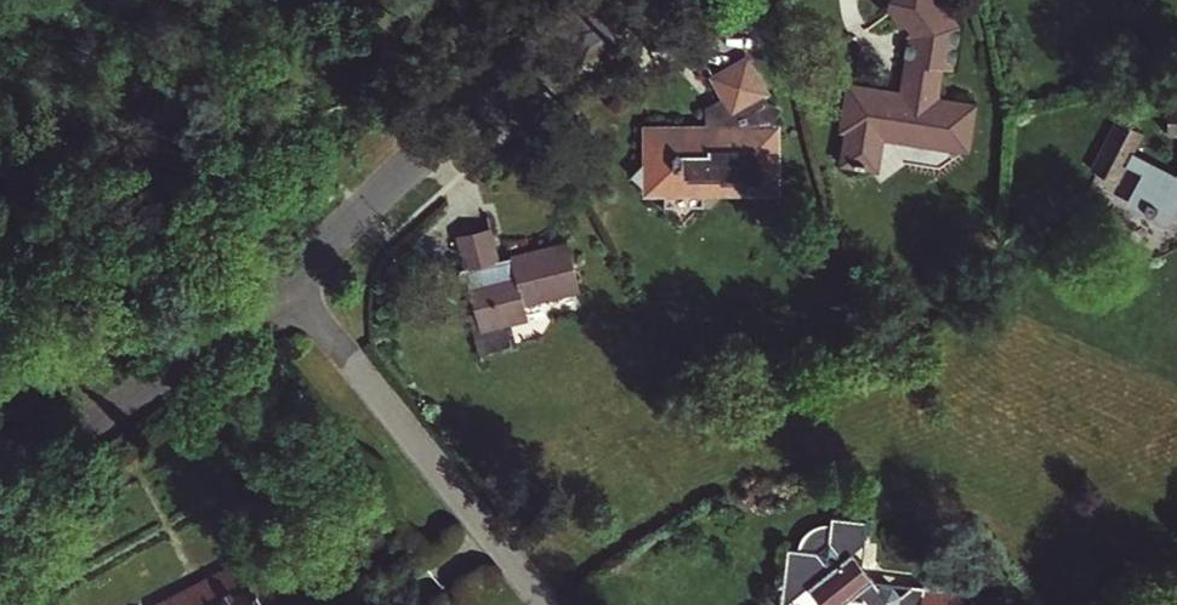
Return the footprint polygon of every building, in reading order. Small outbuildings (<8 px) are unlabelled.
[(892,100),(891,107),(878,106),(876,102),(845,98),(836,168),(842,177),(861,179),(869,172),(872,149),(959,160),(965,117),(930,112),(931,108),(935,80),(944,82),(950,37),(922,0),(898,0),(880,13),(883,16),(880,22),(893,40),(896,37),(901,43),(899,56),(895,56),(892,100)] [(696,132),(634,133),(634,174),(623,184),(635,193),(635,204),(658,204),(658,209),(695,209),(695,203),(774,202),(773,130),(768,130),(775,112),(757,106),(764,102),(737,60),(697,85),(710,106),(695,116),(696,132)] [(834,147),(830,178),(872,184),(875,154),(963,165),(970,113),(931,108),(930,112),(965,117),(959,160),(872,149),(869,172),(861,179),(842,177),(836,168),(845,98),(876,102),(878,106),(891,107),(892,100),(838,93),(831,147),(834,147)] [(1120,162),(1123,156),(1140,165),(1134,175),(1138,177),(1128,195),(1161,213),(1174,186),(1176,188),(1176,106),(1159,106),(1159,136),(1176,136),(1176,160),(1169,173),(1127,151),(1138,130),(1111,115),(1085,163),(1112,177),(1120,162)] [(1120,162),(1132,169),(1115,200),(1162,225),(1176,196),(1176,188),(1174,186),(1161,213),(1128,195),(1138,177),(1134,175),(1140,165),(1123,156),(1120,162)] [(581,295),(568,243),(511,257),(512,259),(513,266),(501,268),(499,262),(491,228),(457,237),(465,270),(459,272),(457,278),(463,285),(469,284),(476,312),(470,314),(480,354),(503,349),(509,339),(506,327),(528,322),(524,309),(581,295)] [(512,259),(499,262),(501,268),(513,266),(512,259)] [(801,549),(789,548),(784,604),(846,604),(853,599),(864,600),(868,604),(964,604),(967,581),(882,572),(867,555),(870,520),(832,516),(831,525),(821,526),(808,535),(801,549)] [(259,550),(154,604),(290,604),(259,550)]
